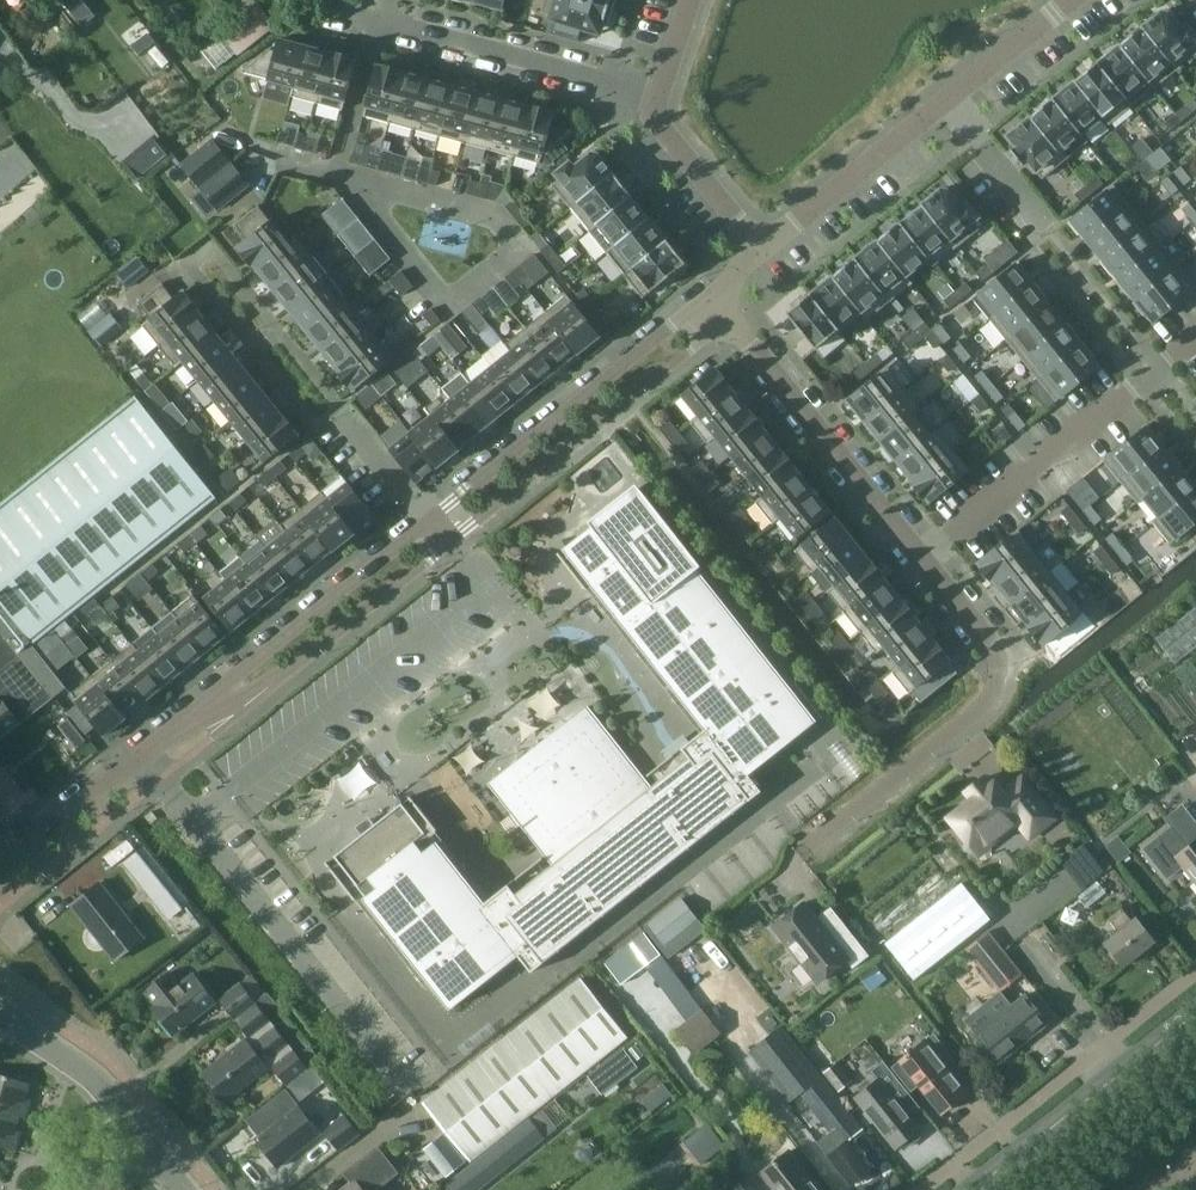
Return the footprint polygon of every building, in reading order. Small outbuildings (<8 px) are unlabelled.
[(476,2),(502,9),(505,0),(476,0),(476,2)] [(600,35),(602,28),(608,25),(613,9),(583,0),(544,0),(540,12),(551,15),(549,19),(552,20),(548,33),(581,42),(585,30),(600,35)] [(613,9),(616,0),(583,0),(613,9)] [(276,22),(260,4),(222,34),(237,53),(276,22)] [(1142,27),(1177,71),(1195,55),(1195,47),(1194,45),(1195,43),(1195,37),(1187,25),(1182,30),(1168,13),(1161,12),(1142,27)] [(1142,27),(1119,45),(1154,89),(1177,71),(1142,27)] [(292,97),(305,46),(280,39),(276,51),(271,50),(272,50),(270,48),(242,71),(244,73),(244,72),(269,79),(268,81),(293,87),(291,97),(292,97)] [(1119,45),(1097,63),(1132,107),(1154,89),(1119,45)] [(329,52),(305,46),(292,97),(317,103),(331,51),(330,51),(329,52)] [(331,51),(317,103),(342,110),(357,58),(331,51)] [(1097,63),(1075,81),(1110,125),(1132,107),(1097,63)] [(378,64),(364,116),(389,123),(404,71),(378,64)] [(404,71),(389,123),(414,130),(428,79),(404,73),(404,71)] [(453,86),(428,79),(414,130),(439,137),(453,86)] [(1075,81),(1052,99),(1087,143),(1088,142),(1082,135),(1103,118),(1109,125),(1110,125),(1075,81)] [(478,93),(453,86),(439,137),(464,143),(478,93)] [(503,99),(478,93),(464,143),(489,150),(503,99)] [(527,106),(503,99),(489,150),(514,157),(528,105),(527,104),(527,106)] [(1052,99),(1030,117),(1065,160),(1087,143),(1052,99)] [(528,105),(514,157),(540,164),(543,152),(547,153),(546,153),(547,155),(576,131),(575,130),(574,130),(550,124),(554,112),(528,105)] [(1181,122),(1192,113),(1186,105),(1175,114),(1181,122)] [(1181,122),(1175,114),(1163,123),(1170,131),(1181,122)] [(1065,160),(1030,117),(1007,136),(1015,146),(1010,151),(1022,166),(1027,161),(1042,179),(1065,160)] [(0,128),(0,143),(10,136),(3,126),(0,128)] [(305,150),(309,136),(298,133),(294,147),(305,150)] [(305,150),(316,153),(320,139),(309,136),(305,150)] [(1153,153),(1142,139),(1130,149),(1141,162),(1153,153)] [(155,140),(140,152),(152,168),(168,155),(155,140)] [(182,165),(200,187),(230,163),(212,140),(182,165)] [(1161,147),(1153,153),(1164,166),(1171,160),(1161,147)] [(371,153),(367,167),(377,170),(381,155),(371,153)] [(574,167),(570,162),(555,174),(559,179),(552,185),(570,208),(613,173),(598,154),(591,153),(574,167)] [(1157,172),(1161,169),(1164,166),(1153,153),(1146,159),(1157,172)] [(390,158),(381,155),(377,170),(387,172),(390,158)] [(1123,164),(1129,172),(1141,163),(1135,155),(1123,164)] [(423,156),(421,166),(425,167),(430,169),(433,159),(423,156)] [(200,187),(218,210),(248,185),(230,163),(200,187)] [(427,183),(430,169),(425,167),(421,166),(417,180),(427,183)] [(1173,172),(1184,186),(1191,180),(1181,166),(1173,172)] [(440,172),(430,169),(427,183),(436,186),(440,172)] [(631,196),(613,173),(570,208),(588,230),(631,196)] [(1092,193),(1103,184),(1097,176),(1086,185),(1092,193)] [(1179,190),(1168,176),(1160,182),(1171,196),(1179,190)] [(480,182),(470,180),(467,194),(476,197),(480,182)] [(476,197),(486,199),(490,185),(480,182),(476,197)] [(1082,232),(1087,240),(1084,242),(1085,243),(1131,206),(1113,185),(1071,219),(1071,220),(1068,223),(1078,235),(1082,232)] [(1074,194),(1081,202),(1092,193),(1086,185),(1074,194)] [(941,190),(922,205),(956,248),(980,229),(974,222),(979,218),(967,203),(962,207),(948,190),(941,190)] [(649,218),(631,196),(588,230),(606,253),(649,218)] [(349,206),(342,198),(331,208),(337,215),(349,206)] [(513,200),(505,206),(514,217),(522,211),(513,200)] [(1193,223),(1195,220),(1195,212),(1189,203),(1182,209),(1193,223)] [(238,248),(255,269),(297,235),(296,235),(289,240),(272,220),(272,221),(259,205),(234,225),(247,241),(238,248)] [(922,205),(899,223),(934,266),(956,248),(922,205)] [(1131,206),(1085,243),(1094,255),(1098,252),(1104,260),(1100,263),(1101,263),(1147,227),(1131,206)] [(522,211),(514,217),(523,228),(531,222),(522,211)] [(667,241),(649,218),(606,253),(607,254),(614,248),(631,268),(624,274),(624,275),(667,241)] [(899,223),(877,241),(912,284),(912,283),(906,276),(927,259),(933,267),(934,266),(899,223)] [(1147,227),(1101,263),(1111,275),(1114,273),(1120,280),(1116,283),(1117,284),(1163,247),(1147,227)] [(369,231),(357,240),(363,248),(375,239),(369,231)] [(297,235),(255,269),(255,270),(256,269),(272,288),(313,255),(297,235)] [(375,240),(354,255),(370,275),(390,259),(375,240)] [(1009,240),(995,251),(1005,264),(1019,252),(1009,240)] [(686,264),(667,241),(624,275),(643,298),(686,264)] [(877,241),(855,259),(889,302),(912,284),(877,241)] [(557,255),(548,244),(540,250),(549,261),(557,255)] [(1163,247),(1117,284),(1127,295),(1130,292),(1136,300),(1133,303),(1133,304),(1179,267),(1163,247)] [(136,255),(125,264),(138,280),(149,271),(136,255)] [(313,255),(272,288),(288,308),(329,275),(313,255)] [(549,261),(558,273),(566,266),(557,255),(549,261)] [(855,259),(832,277),(867,320),(889,302),(855,259)] [(1032,285),(1026,277),(1029,275),(1019,262),(1015,265),(1015,264),(979,293),(995,313),(989,318),(990,320),(1036,283),(1035,282),(1032,285)] [(521,264),(513,271),(520,279),(527,272),(521,264)] [(983,281),(995,272),(988,264),(977,273),(983,281)] [(1133,304),(1143,316),(1146,313),(1154,322),(1195,288),(1179,267),(1133,304)] [(389,280),(396,288),(407,279),(401,271),(389,280)] [(513,271),(505,277),(512,285),(520,279),(513,271)] [(329,275),(288,308),(304,328),(345,296),(329,275)] [(832,277),(810,295),(839,330),(860,313),(866,321),(867,320),(832,277)] [(396,288),(402,296),(414,287),(407,279),(396,288)] [(961,299),(972,290),(966,282),(955,291),(961,299)] [(159,346),(201,312),(184,291),(175,299),(162,283),(138,303),(151,319),(142,325),(159,346)] [(1036,283),(990,320),(1006,340),(1052,303),(1051,302),(1048,305),(1042,298),(1045,295),(1036,283)] [(585,306),(593,300),(584,289),(576,295),(585,306)] [(961,299),(955,291),(943,300),(950,308),(961,299)] [(566,294),(546,311),(579,353),(600,336),(566,294)] [(787,313),(816,349),(823,359),(846,340),(839,330),(810,295),(787,313)] [(345,296),(304,328),(320,349),(361,316),(345,296)] [(487,305),(481,297),(473,303),(479,311),(487,305)] [(593,300),(585,306),(594,318),(602,311),(593,300)] [(1052,303),(1006,340),(1022,360),(1068,323),(1068,322),(1064,325),(1058,317),(1062,315),(1052,303)] [(472,304),(462,312),(480,335),(491,326),(472,304)] [(441,320),(431,308),(423,315),(432,327),(441,320)] [(556,366),(558,368),(577,353),(578,354),(579,353),(546,311),(525,327),(556,366)] [(110,312),(88,330),(100,345),(122,327),(110,312)] [(175,366),(216,333),(201,314),(202,313),(201,312),(159,346),(175,366)] [(361,316),(320,349),(336,368),(335,369),(336,370),(378,336),(361,316)] [(1068,323),(1022,360),(1039,380),(1085,343),(1084,342),(1080,345),(1074,338),(1078,335),(1068,323)] [(914,333),(920,341),(932,331),(925,324),(914,333)] [(433,335),(448,354),(461,343),(447,325),(433,335)] [(944,344),(951,338),(940,325),(933,331),(944,344)] [(558,368),(556,366),(525,327),(505,343),(538,384),(558,368)] [(934,349),(939,344),(942,342),(933,331),(925,337),(934,349)] [(199,380),(232,353),(216,333),(175,366),(176,367),(183,361),(199,380)] [(914,333),(903,342),(909,350),(920,341),(914,333)] [(378,336),(336,370),(352,390),(394,357),(378,336)] [(432,336),(421,345),(429,356),(440,347),(432,336)] [(516,399),(518,401),(538,384),(505,343),(504,344),(510,352),(491,367),(516,399)] [(1085,343),(1039,380),(1056,401),(1098,367),(1091,358),(1094,355),(1085,343)] [(953,350),(964,363),(971,357),(961,344),(953,350)] [(215,400),(248,373),(232,353),(199,380),(215,400)] [(871,371),(883,362),(876,354),(865,363),(871,371)] [(956,366),(947,354),(939,361),(948,372),(956,366)] [(410,367),(404,359),(392,368),(399,376),(410,367)] [(854,372),(860,380),(871,371),(865,363),(854,372)] [(518,401),(516,399),(491,367),(471,383),(498,417),(518,401)] [(905,388),(888,367),(847,400),(864,421),(905,388)] [(733,388),(716,368),(682,395),(698,415),(691,421),(691,422),(733,388)] [(982,370),(975,376),(985,390),(993,384),(982,370)] [(144,372),(136,378),(145,390),(153,384),(144,372)] [(397,384),(388,372),(372,384),(381,396),(397,384)] [(231,420),(265,393),(248,373),(215,400),(231,420)] [(476,431),(478,433),(498,417),(471,383),(452,399),(446,391),(445,392),(476,431)] [(972,401),(980,394),(971,383),(963,389),(972,401)] [(985,390),(996,403),(1004,397),(993,384),(985,390)] [(358,397),(367,408),(380,398),(371,386),(358,397)] [(734,389),(733,388),(691,422),(707,442),(749,408),(748,409),(733,390),(734,389)] [(905,388),(864,421),(880,441),(921,408),(905,388)] [(478,433),(476,431),(445,392),(425,408),(459,450),(458,449),(478,433)] [(282,413),(281,412),(280,413),(265,393),(231,420),(247,441),(282,413)] [(980,394),(972,401),(981,412),(989,406),(980,394)] [(0,503),(0,604),(32,645),(217,498),(135,395),(0,503)] [(430,416),(411,432),(438,466),(459,450),(425,408),(424,409),(430,416)] [(766,429),(749,408),(707,442),(708,443),(715,437),(731,456),(766,429)] [(921,408),(880,441),(896,461),(937,428),(929,434),(914,415),(922,409),(921,408)] [(1019,431),(1026,425),(1015,412),(1008,418),(1019,431)] [(299,434),(282,413),(247,441),(264,461),(299,434)] [(192,418),(178,430),(189,443),(203,432),(192,418)] [(669,440),(679,432),(670,421),(660,429),(669,440)] [(996,431),(1005,442),(1013,436),(1004,425),(996,431)] [(1104,461),(1121,482),(1167,445),(1157,433),(1154,436),(1146,427),(1104,461)] [(937,428),(896,461),(912,481),(911,482),(953,448),(937,428)] [(766,429),(731,456),(747,477),(782,449),(781,448),(780,449),(765,430),(766,429)] [(390,449),(417,482),(437,466),(438,467),(438,466),(411,432),(390,449)] [(679,432),(669,440),(678,451),(688,443),(679,432)] [(309,438),(301,444),(307,452),(314,460),(322,454),(309,438)] [(204,444),(196,450),(206,463),(214,457),(204,444)] [(307,452),(301,444),(289,454),(296,462),(307,452)] [(1121,482),(1137,502),(1183,465),(1173,453),(1170,456),(1164,449),(1167,446),(1167,445),(1121,482)] [(953,448),(911,482),(928,503),(970,469),(953,448)] [(756,503),(798,469),(782,449),(747,477),(763,496),(755,502),(756,503)] [(287,469),(281,461),(269,470),(276,478),(287,469)] [(692,469),(701,480),(711,472),(702,461),(692,469)] [(1153,522),(1195,488),(1195,481),(1190,474),(1186,476),(1180,469),(1183,466),(1183,465),(1137,502),(1138,504),(1145,498),(1159,515),(1152,521),(1153,522)] [(231,468),(218,478),(228,491),(241,481),(231,468)] [(772,523),(813,490),(797,470),(799,470),(798,469),(756,503),(772,523)] [(269,470),(258,479),(264,487),(276,478),(269,470)] [(711,472),(701,480),(710,492),(720,484),(711,472)] [(321,491),(320,492),(354,534),(355,533),(354,532),(374,516),(347,483),(327,499),(321,491)] [(1153,522),(1170,544),(1187,530),(1189,534),(1195,528),(1195,488),(1153,522)] [(796,538),(830,511),(813,490),(772,523),(773,523),(780,518),(796,538)] [(320,492),(300,508),(334,550),(354,534),(320,492)] [(1084,512),(1091,506),(1080,492),(1073,498),(1084,512)] [(241,493),(229,502),(235,510),(247,501),(241,493)] [(793,683),(701,565),(694,571),(633,494),(557,554),(585,589),(588,586),(593,582),(708,727),(705,730),(647,775),(654,784),(648,789),(584,708),(544,740),(548,746),(544,750),(537,755),(532,749),(491,781),(511,807),(509,809),(525,829),(527,828),(555,863),(549,867),(542,858),(482,905),(402,803),(334,856),(363,893),(453,1007),(518,956),(531,972),(761,791),(748,775),(814,723),(786,689),(793,683)] [(735,501),(725,509),(734,520),(744,512),(735,501)] [(1070,523),(1078,516),(1069,505),(1061,511),(1070,523)] [(1084,512),(1094,525),(1102,519),(1091,506),(1084,512)] [(311,563),(313,565),(332,550),(333,551),(334,550),(300,508),(280,524),(311,563)] [(216,526),(227,516),(221,509),(210,518),(216,526)] [(744,512),(734,520),(743,532),(753,524),(744,512)] [(1079,534),(1087,528),(1078,516),(1070,523),(1079,534)] [(852,539),(836,518),(795,551),(811,572),(852,539)] [(313,565),(311,563),(280,524),(279,525),(285,533),(266,548),(293,581),(313,565)] [(1019,530),(977,564),(994,584),(1035,551),(1019,530)] [(1113,533),(1105,539),(1116,552),(1123,546),(1113,533)] [(196,542),(189,534),(178,544),(184,552),(196,542)] [(868,558),(852,539),(811,572),(812,573),(820,567),(834,585),(827,591),(828,592),(870,558),(869,557),(868,558)] [(271,596),(273,598),(293,581),(266,548),(260,540),(240,557),(246,564),(271,596)] [(1093,552),(1102,563),(1110,557),(1101,545),(1093,552)] [(760,554),(769,565),(779,557),(770,546),(760,554)] [(1123,546),(1116,552),(1127,565),(1134,560),(1123,546)] [(1035,551),(994,584),(994,585),(995,584),(1011,604),(1052,571),(1035,551)] [(779,557),(769,565),(778,576),(788,568),(779,557)] [(1111,575),(1119,568),(1110,557),(1102,563),(1111,575)] [(844,612),(886,578),(870,558),(828,592),(844,612)] [(159,572),(152,564),(141,573),(147,581),(159,572)] [(273,598),(271,596),(246,564),(226,580),(253,614),(273,598)] [(1052,571),(1011,604),(1026,623),(1025,624),(1026,625),(1068,591),(1052,571)] [(141,573),(126,584),(126,585),(138,600),(153,589),(147,581),(141,573)] [(901,597),(900,598),(885,580),(887,579),(886,578),(844,612),(860,632),(902,598),(901,597)] [(232,631),(239,625),(253,614),(226,580),(205,597),(232,631)] [(805,610),(815,602),(806,590),(796,599),(805,610)] [(1068,591),(1026,625),(1043,645),(1085,612),(1068,591)] [(226,636),(193,595),(172,612),(205,653),(226,636)] [(876,652),(918,618),(902,598),(860,632),(876,652)] [(805,610),(814,621),(824,613),(815,602),(805,610)] [(0,604),(0,695),(22,722),(65,687),(32,645),(0,604)] [(101,605),(89,615),(96,623),(107,613),(101,605)] [(1156,638),(1176,663),(1195,647),(1195,607),(1156,638)] [(152,628),(185,669),(205,653),(172,612),(171,612),(177,620),(159,635),(153,627),(152,628)] [(934,638),(933,639),(918,620),(919,619),(918,618),(876,652),(877,653),(884,647),(899,665),(892,671),(892,672),(934,638)] [(165,685),(185,669),(152,628),(132,644),(165,685)] [(72,629),(61,637),(61,638),(67,646),(78,637),(72,629)] [(838,650),(848,642),(839,631),(829,639),(838,650)] [(49,647),(56,655),(67,646),(61,638),(49,647)] [(951,659),(934,638),(892,672),(909,693),(951,659)] [(838,650),(847,661),(857,653),(848,642),(838,650)] [(145,701),(150,696),(165,685),(132,644),(112,660),(145,701)] [(125,717),(145,701),(112,660),(92,676),(125,718),(126,718),(125,717)] [(870,690),(880,682),(871,671),(861,679),(870,690)] [(104,735),(125,718),(92,676),(71,693),(104,735)] [(880,682),(870,690),(879,701),(889,693),(880,682)] [(22,722),(0,695),(0,739),(22,722)] [(67,718),(58,725),(67,736),(76,729),(67,718)] [(45,804),(32,787),(25,793),(3,766),(0,769),(0,817),(3,821),(20,807),(30,820),(47,807),(45,804)] [(1058,824),(1027,784),(1008,799),(999,788),(994,791),(988,784),(971,797),(977,805),(954,823),(974,849),(992,836),(1000,846),(1022,828),(1034,843),(1058,824)] [(1118,835),(1106,845),(1119,863),(1132,853),(1118,835)] [(1175,855),(1195,882),(1195,839),(1175,855)] [(122,863),(167,921),(189,903),(143,846),(122,863)] [(1098,869),(1079,846),(1045,874),(1066,901),(1094,879),(1091,874),(1098,869)] [(976,871),(886,943),(914,979),(1005,907),(976,871)] [(144,937),(100,881),(70,905),(114,961),(144,937)] [(681,899),(645,927),(669,957),(705,929),(681,899)] [(836,944),(816,918),(804,903),(774,926),(818,983),(847,960),(853,967),(868,956),(850,933),(836,944)] [(1118,930),(1104,941),(1124,966),(1154,942),(1135,917),(1131,920),(1121,907),(1108,918),(1118,930)] [(1000,990),(1001,992),(1023,974),(988,931),(966,949),(1000,991),(1000,990)] [(621,985),(661,954),(644,933),(604,963),(621,985)] [(871,990),(885,979),(875,967),(861,978),(871,990)] [(179,982),(171,971),(143,992),(154,1006),(152,1007),(173,1035),(216,1001),(193,971),(179,982)] [(469,1162),(628,1037),(580,977),(422,1102),(469,1162)] [(218,998),(233,1018),(255,1001),(240,981),(218,998)] [(994,1018),(974,1034),(998,1062),(1048,1023),(1024,994),(1011,1004),(1001,992),(1000,990),(1000,991),(983,1005),(994,1018)] [(225,1101),(269,1067),(270,1066),(285,1085),(308,1068),(307,1068),(297,1055),(256,1003),(234,1020),(248,1037),(203,1072),(225,1101)] [(694,1053),(720,1033),(702,1010),(677,1031),(694,1053)] [(817,1142),(827,1155),(851,1185),(870,1170),(847,1140),(862,1130),(780,1025),(749,1051),(789,1102),(800,1094),(830,1132),(817,1142)] [(925,1041),(921,1044),(891,1067),(911,1091),(920,1084),(943,1113),(967,1094),(925,1041)] [(309,1046),(297,1055),(307,1068),(319,1059),(309,1046)] [(589,1076),(602,1093),(636,1067),(623,1050),(589,1076)] [(917,1105),(920,1109),(921,1108),(884,1061),(871,1071),(877,1078),(854,1097),(866,1112),(865,1114),(871,1122),(873,1121),(896,1149),(901,1145),(904,1149),(918,1137),(915,1134),(920,1130),(907,1113),(917,1105)] [(836,1062),(824,1072),(839,1090),(851,1080),(836,1062)] [(19,1117),(24,1118),(30,1100),(25,1098),(29,1083),(0,1074),(0,1111),(19,1117)] [(664,1083),(650,1093),(660,1106),(674,1096),(664,1083)] [(572,1117),(557,1097),(445,1183),(451,1189),(479,1189),(572,1117)] [(320,1133),(298,1104),(255,1138),(277,1167),(320,1133)] [(14,1150),(20,1131),(15,1129),(19,1117),(0,1111),(0,1146),(14,1150)] [(338,1152),(360,1134),(344,1113),(321,1130),(338,1152)] [(708,1123),(680,1144),(699,1168),(726,1147),(708,1123)] [(651,1133),(628,1147),(643,1172),(666,1158),(651,1133)] [(443,1174),(463,1158),(444,1134),(424,1150),(443,1174)] [(759,1171),(774,1189),(821,1189),(789,1148),(759,1171)] [(375,1185),(394,1171),(378,1150),(347,1174),(354,1183),(345,1189),(379,1189),(375,1185)] [(746,1177),(733,1187),(736,1189),(757,1189),(746,1177)]
